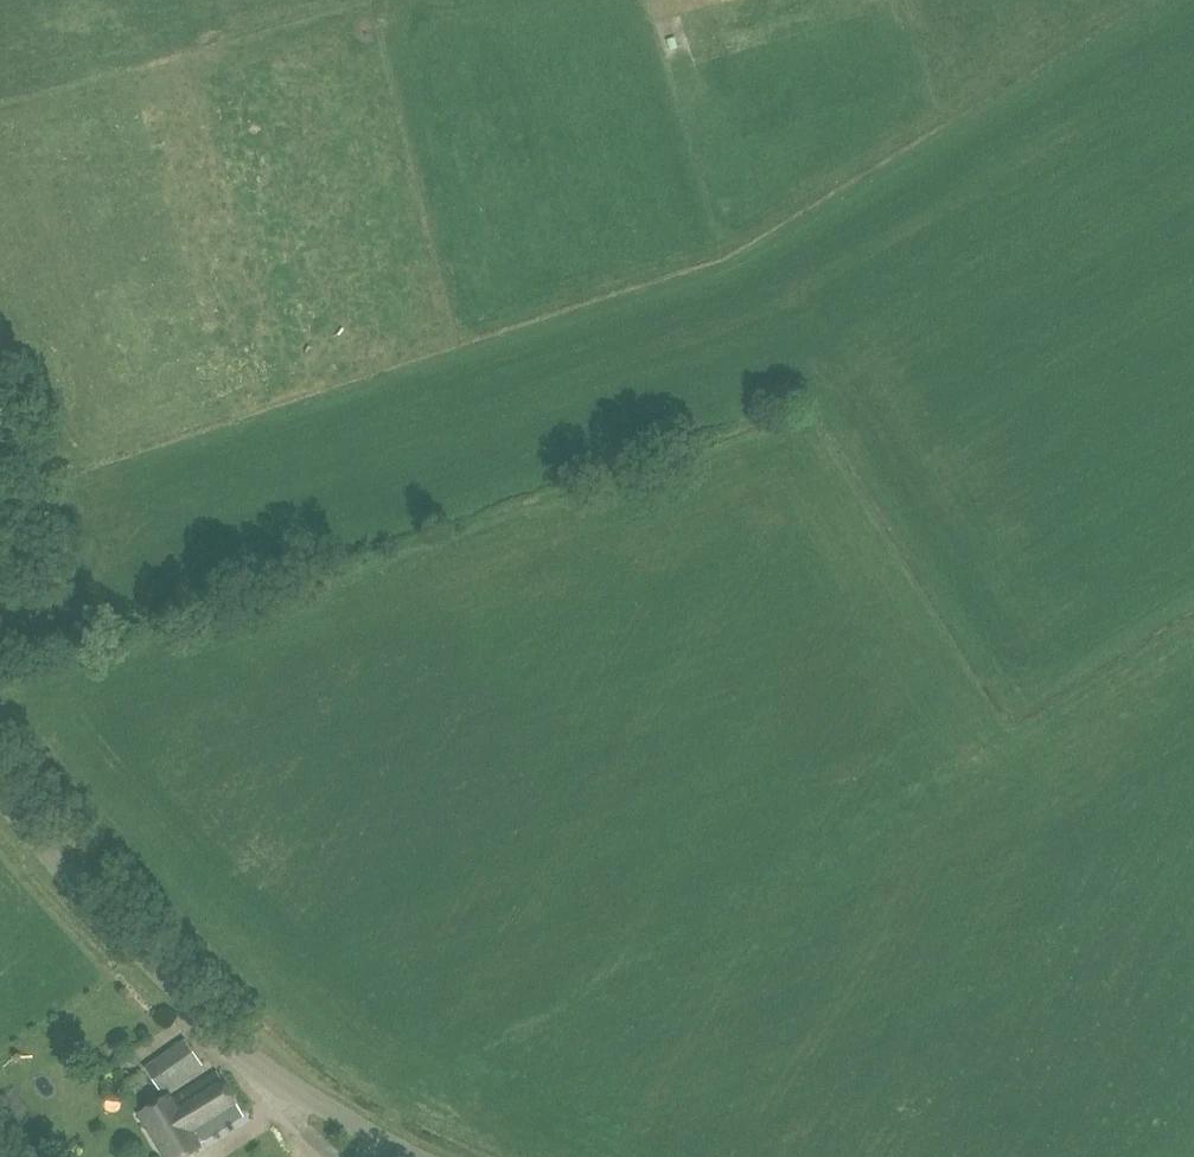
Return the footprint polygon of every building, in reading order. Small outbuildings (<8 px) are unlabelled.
[(145,1067),(163,1094),(204,1065),(186,1039),(182,1042),(145,1067)] [(217,1073),(172,1100),(170,1096),(141,1113),(167,1156),(189,1156),(202,1149),(199,1144),(244,1117),(217,1073)]
